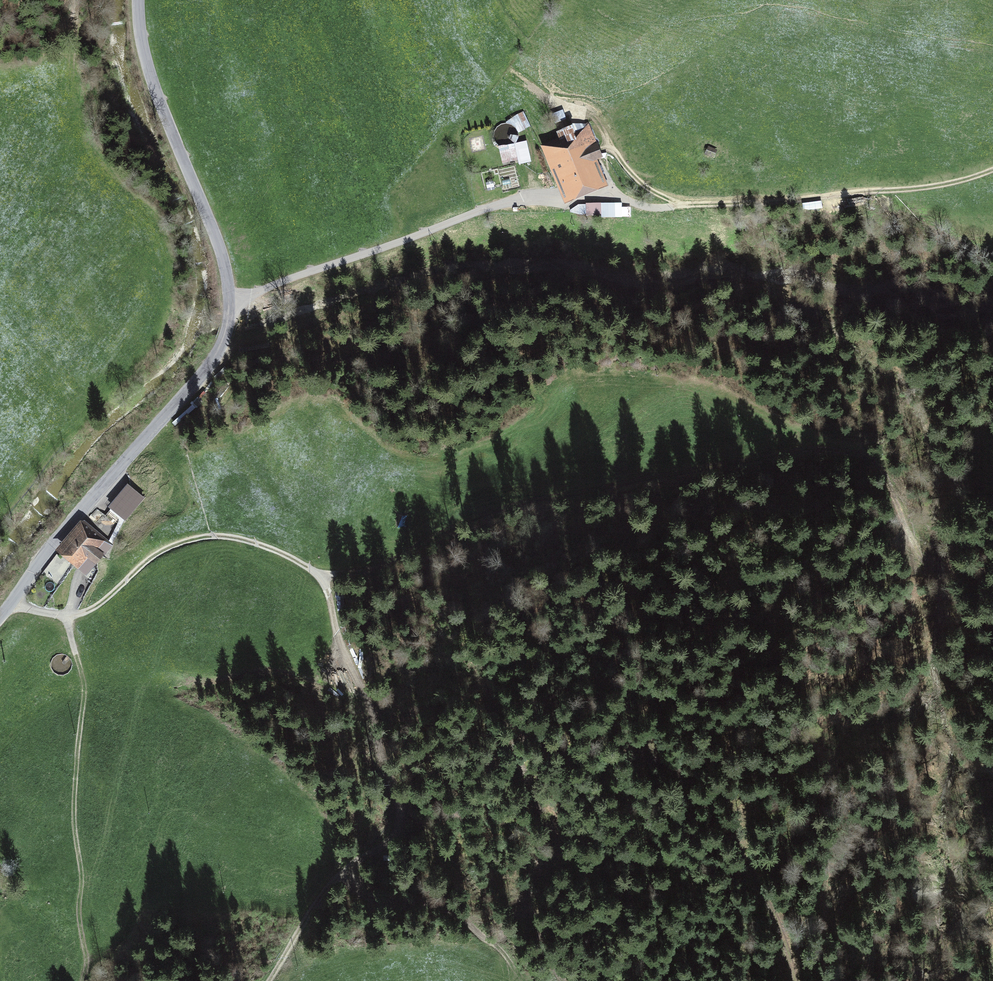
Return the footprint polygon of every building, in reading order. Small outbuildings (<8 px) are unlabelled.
[(510,117),(517,132),(531,125),(523,110),(510,117)] [(497,124),(496,141),(517,142),(518,125),(497,124)] [(577,131),(549,143),(569,193),(598,182),(588,158),(599,154),(596,146),(585,151),(577,131)] [(514,148),(500,152),(503,163),(517,160),(514,148)] [(716,153),(708,149),(705,156),(713,159),(716,153)] [(578,204),(570,209),(570,212),(577,213),(601,214),(601,216),(631,217),(631,207),(622,206),(622,202),(586,202),(586,204),(578,204)] [(125,519),(144,497),(130,486),(112,508),(125,519)] [(64,549),(80,563),(102,538),(87,524),(64,549)]
